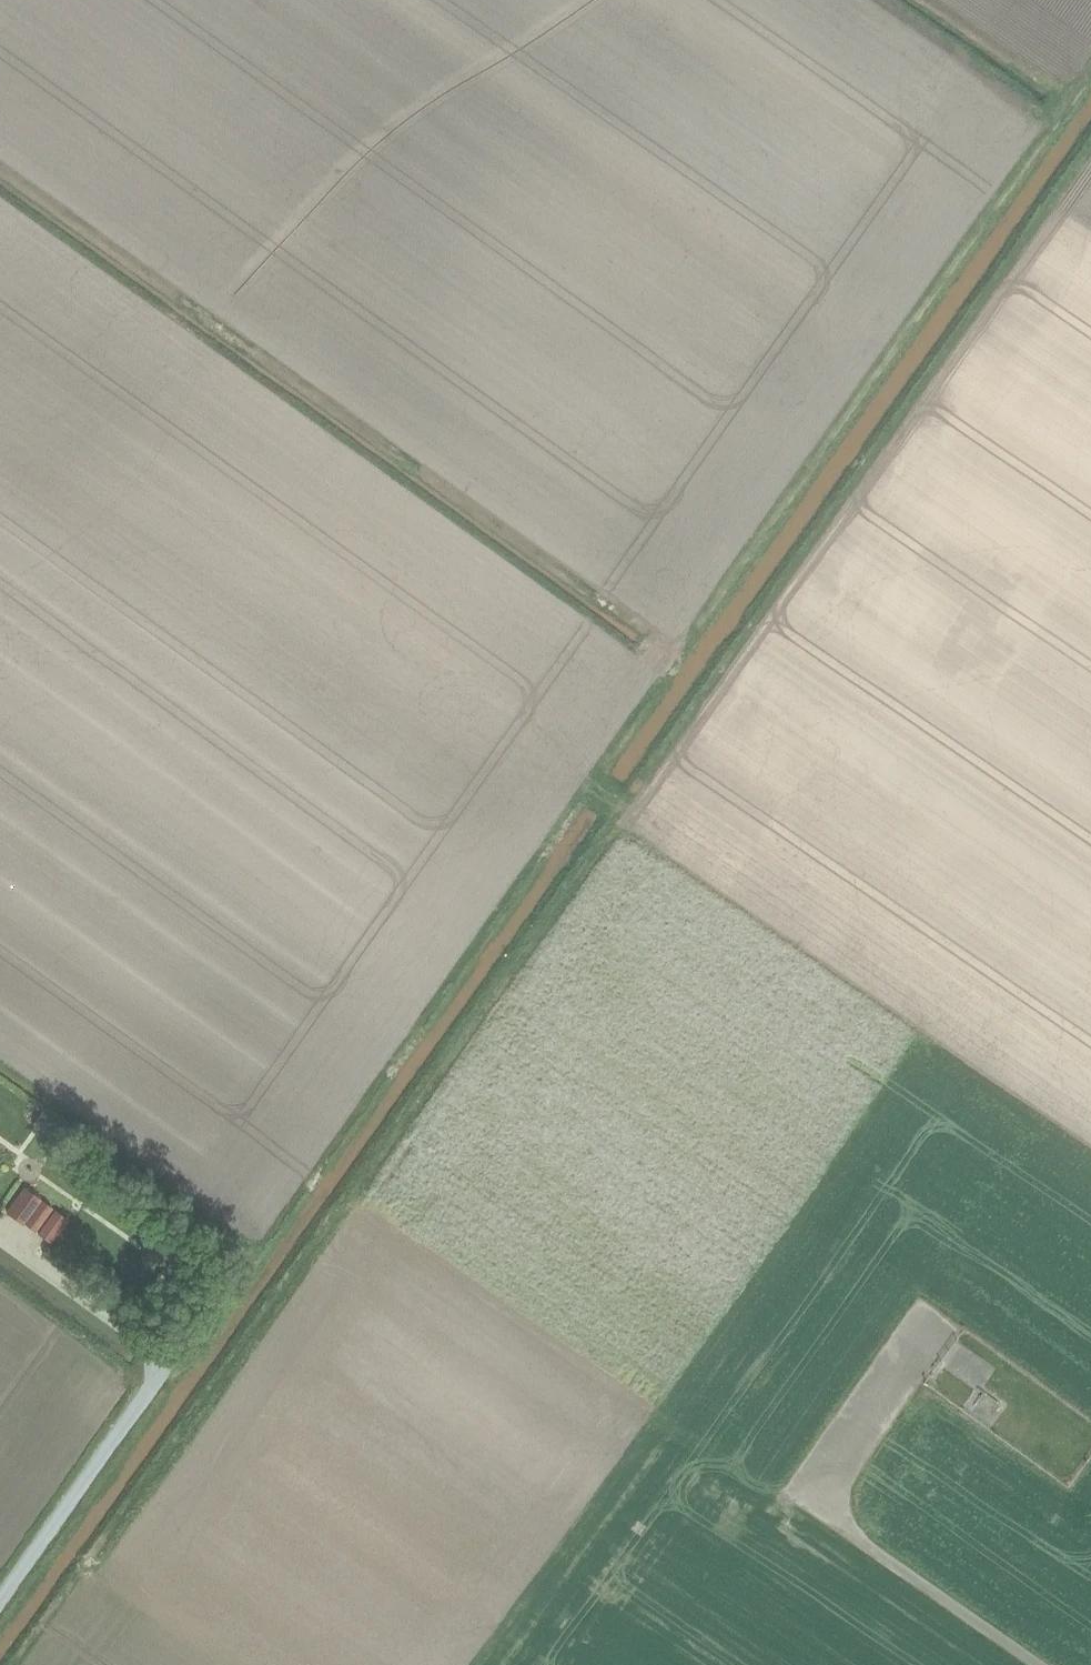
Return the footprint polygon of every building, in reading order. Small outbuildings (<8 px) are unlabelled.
[(24,1187),(6,1211),(34,1232),(52,1207),(24,1187)] [(166,1277),(159,1274),(155,1281),(162,1284),(166,1277)]
